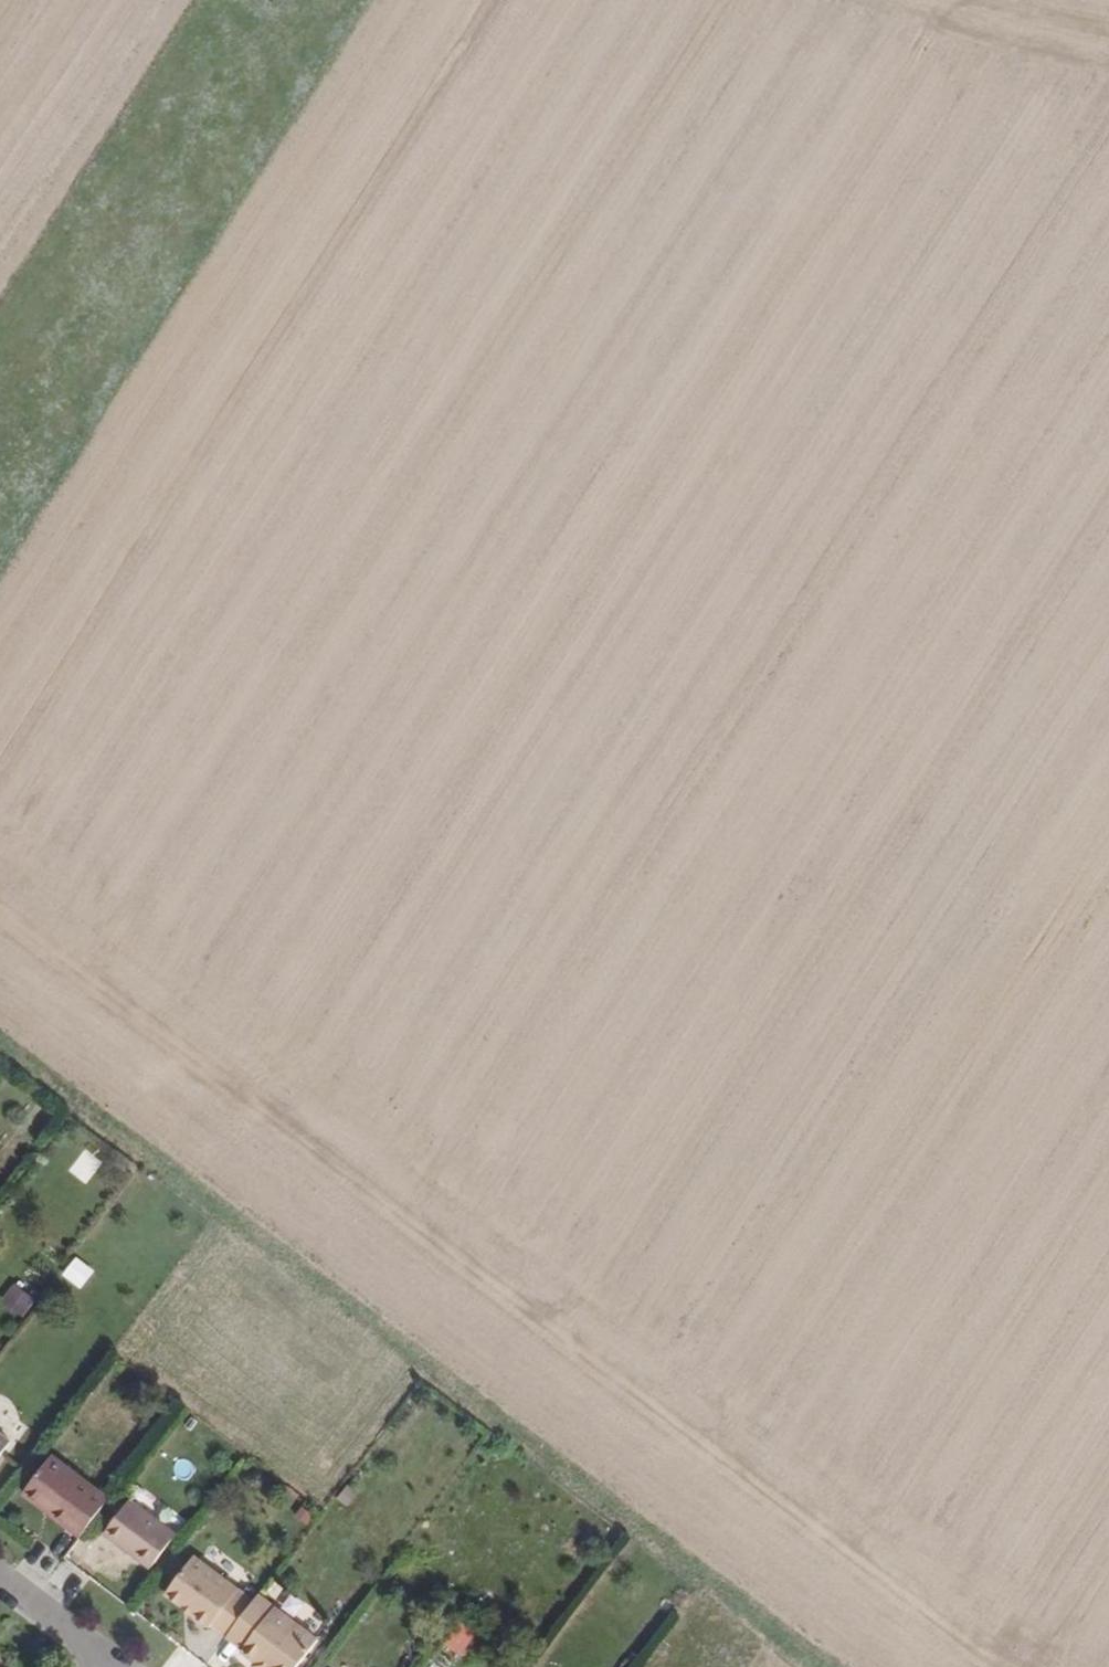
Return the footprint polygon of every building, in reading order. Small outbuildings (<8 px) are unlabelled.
[(93,1270),(74,1257),(61,1276),(80,1290),(93,1270)] [(10,1282),(0,1296),(0,1302),(23,1318),(36,1300),(10,1282)] [(13,1442),(0,1431),(0,1459),(13,1442)] [(114,1500),(54,1456),(26,1493),(85,1537),(114,1500)] [(347,1480),(337,1496),(350,1504),(360,1489),(347,1480)] [(179,1532),(133,1498),(107,1533),(153,1567),(179,1532)] [(302,1505),(294,1515),(309,1527),(317,1517),(302,1505)] [(258,1602),(196,1556),(168,1593),(213,1627),(215,1624),(232,1636),(258,1602)] [(320,1637),(263,1595),(258,1602),(232,1636),(251,1650),(247,1655),(264,1666),(297,1666),(320,1637)] [(463,1649),(477,1629),(462,1619),(448,1639),(463,1649)]
